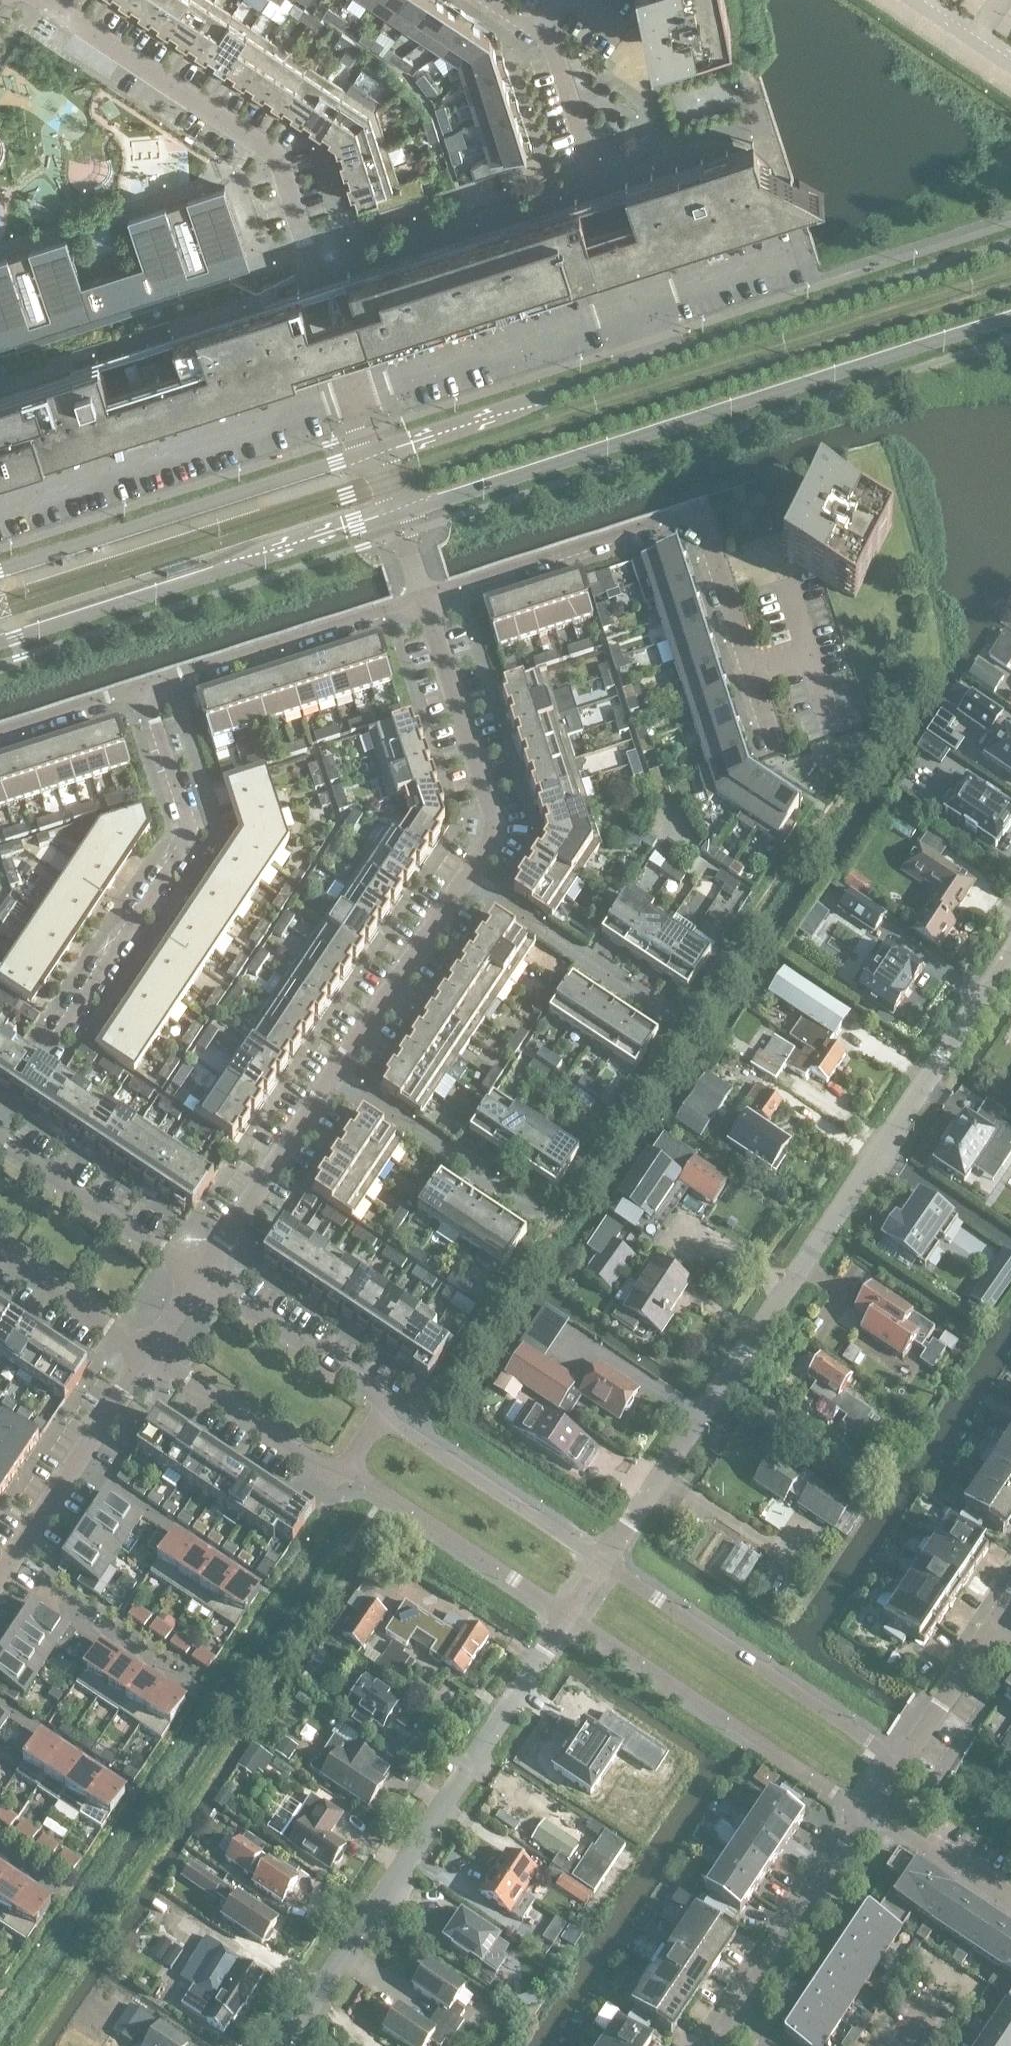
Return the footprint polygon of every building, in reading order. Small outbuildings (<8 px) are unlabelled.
[(158,0),(132,0),(140,5),(137,8),(148,15),(158,0)] [(186,0),(158,0),(148,15),(149,16),(151,13),(158,18),(156,21),(167,28),(186,0)] [(213,0),(186,0),(167,28),(168,29),(170,25),(177,30),(175,33),(186,41),(213,0)] [(232,12),(214,0),(213,0),(186,41),(187,41),(189,38),(196,43),(194,46),(205,53),(232,12)] [(398,0),(372,0),(371,2),(389,14),(398,0)] [(424,0),(398,0),(389,14),(407,26),(424,0)] [(446,7),(435,0),(424,0),(407,26),(425,38),(446,7)] [(724,0),(641,0),(649,39),(650,48),(731,32),(724,0)] [(333,20),(338,12),(328,5),(323,14),(333,20)] [(324,20),(312,12),(304,7),(298,15),(318,28),(324,20)] [(443,50),(467,14),(461,9),(456,14),(446,7),(425,38),(443,50)] [(224,66),(251,25),(232,12),(205,53),(206,54),(208,51),(215,56),(213,59),(224,66)] [(343,27),(348,18),(338,12),(333,20),(343,27)] [(458,60),(490,37),(471,25),(475,18),(467,14),(443,50),(458,60)] [(243,78),(270,38),(251,25),(224,66),(225,67),(227,63),(234,68),(232,71),(243,78)] [(369,44),(374,36),(364,29),(359,37),(369,44)] [(362,46),(342,32),(336,41),(356,54),(362,46)] [(379,51),(384,42),(374,36),(369,44),(379,51)] [(496,57),(490,37),(458,60),(464,77),(505,64),(503,56),(496,57)] [(262,91),(289,50),(270,38),(243,78),(244,79),(246,76),(253,81),(251,84),(262,91)] [(397,63),(403,55),(393,48),(387,57),(397,63)] [(281,104),(308,63),(289,50),(262,91),(263,92),(265,89),(272,93),(270,97),(281,104)] [(375,67),(381,58),(371,52),(365,60),(375,67)] [(407,70),(413,61),(403,55),(397,63),(407,70)] [(300,117),(327,76),(308,63),(281,104),(282,104),(284,101),(292,106),(289,109),(300,117)] [(506,87),(502,75),(508,72),(505,64),(464,77),(470,98),(506,87)] [(431,81),(424,71),(416,77),(423,87),(431,81)] [(319,129),(346,88),(327,76),(300,117),(301,117),(303,114),(311,119),(308,122),(319,129)] [(438,90),(431,81),(423,87),(430,97),(438,90)] [(518,106),(516,97),(510,99),(506,87),(470,98),(477,119),(518,106)] [(334,139),(376,108),(346,88),(319,129),(320,130),(322,127),(329,132),(327,135),(334,139)] [(448,115),(445,106),(445,103),(435,106),(439,118),(448,115)] [(519,128),(515,116),(521,113),(518,106),(477,119),(484,139),(519,128)] [(387,142),(376,108),(334,139),(337,147),(341,146),(343,154),(339,156),(340,157),(387,142)] [(439,138),(432,115),(422,118),(430,141),(439,138)] [(452,126),(448,115),(439,118),(442,129),(452,126)] [(505,156),(525,150),(525,152),(526,151),(526,149),(531,148),(530,138),(523,140),(519,128),(484,139),(488,154),(471,165),(475,177),(509,166),(509,164),(508,165),(505,156)] [(459,147),(455,136),(445,139),(449,150),(459,147)] [(193,398),(231,385),(600,267),(647,252),(824,195),(824,194),(799,181),(760,161),(753,141),(424,246),(274,295),(265,297),(261,284),(256,286),(232,274),(228,262),(248,256),(225,185),(188,197),(167,204),(166,204),(129,216),(144,262),(132,265),(133,266),(93,278),(82,281),(68,239),(67,236),(30,248),(9,255),(0,257),(0,336),(14,331),(17,341),(18,343),(0,348),(0,459),(193,398)] [(394,164),(387,142),(340,157),(344,169),(347,168),(350,176),(346,177),(347,179),(394,164)] [(462,159),(459,147),(449,150),(453,162),(462,159)] [(425,193),(419,175),(399,181),(394,164),(347,179),(351,191),(354,190),(358,200),(376,195),(380,207),(425,193)] [(453,183),(450,173),(441,176),(445,186),(453,183)] [(855,599),(892,526),(819,489),(782,561),(855,599)] [(684,570),(680,558),(686,555),(682,547),(677,549),(676,547),(675,547),(675,549),(641,560),(648,581),(684,570)] [(696,589),(694,581),(687,582),(684,570),(648,581),(655,602),(696,589)] [(599,586),(596,574),(586,577),(590,589),(599,586)] [(593,619),(580,580),(561,586),(563,591),(574,625),(593,619)] [(574,625),(563,591),(561,586),(543,592),(555,631),(574,625)] [(697,611),(693,600),(699,596),(696,589),(655,602),(661,623),(697,611)] [(555,631),(543,592),(525,597),(526,603),(537,637),(555,631)] [(537,637),(526,603),(525,597),(506,603),(519,643),(537,637)] [(519,643),(506,603),(486,610),(498,649),(519,643)] [(609,617),(605,605),(596,608),(600,620),(609,617)] [(709,630),(707,622),(701,623),(697,611),(661,623),(668,643),(709,630)] [(613,628),(609,617),(600,620),(603,631),(613,628)] [(710,652),(706,641),(713,638),(709,630),(668,643),(675,664),(710,652)] [(594,651),(591,641),(579,645),(582,655),(594,651)] [(392,683),(381,649),(380,644),(359,651),(372,690),(392,683)] [(582,655),(579,645),(568,649),(571,658),(582,655)] [(622,658),(619,646),(609,649),(613,661),(622,658)] [(372,690),(359,651),(340,657),(341,662),(352,696),(372,690)] [(559,662),(556,652),(545,656),(548,666),(559,662)] [(722,671),(721,663),(714,664),(710,652),(675,664),(681,684),(722,671)] [(548,666),(545,656),(533,660),(536,669),(548,666)] [(352,696),(341,662),(340,657),(327,661),(323,662),(335,702),(352,696)] [(626,669),(622,658),(613,661),(616,672),(626,669)] [(335,702),(323,662),(305,668),(307,673),(318,707),(335,702)] [(519,675),(516,665),(505,669),(508,678),(519,675)] [(612,677),(608,665),(598,668),(602,680),(612,677)] [(318,707),(307,673),(305,668),(288,673),(301,713),(318,707)] [(723,694),(719,682),(726,679),(722,671),(681,684),(688,705),(723,694)] [(553,695),(546,672),(503,686),(507,697),(503,698),(507,711),(511,710),(510,709),(553,695)] [(301,713),(288,673),(271,679),(273,684),(284,718),(301,713)] [(615,688),(612,677),(602,680),(606,691),(615,688)] [(284,718),(273,684),(271,679),(254,684),(266,724),(284,718)] [(266,724),(254,684),(237,690),(239,695),(249,729),(266,724)] [(636,699),(632,687),(622,690),(626,702),(636,699)] [(249,729),(239,695),(237,690),(220,695),(232,735),(249,729)] [(736,713),(734,705),(727,706),(723,694),(688,705),(695,726),(736,713)] [(232,735),(220,695),(199,702),(202,707),(201,707),(212,741),(232,735)] [(560,717),(553,695),(510,709),(511,710),(514,719),(510,720),(514,733),(518,732),(517,731),(560,717)] [(982,756),(1010,775),(1010,736),(995,726),(1001,716),(972,696),(959,714),(994,737),(982,756)] [(639,710),(636,699),(626,702),(630,713),(639,710)] [(403,717),(400,707),(388,711),(391,720),(403,717)] [(625,720),(622,709),(612,712),(616,723),(625,720)] [(737,735),(733,723),(739,720),(736,713),(695,726),(701,747),(737,735)] [(374,726),(371,716),(360,720),(363,730),(374,726)] [(567,739),(560,717),(517,731),(518,732),(520,740),(517,741),(521,755),(525,754),(524,752),(567,739)] [(363,730),(360,720),(348,724),(351,733),(363,730)] [(423,741),(419,729),(415,731),(412,720),(369,734),(376,757),(423,741)] [(629,731),(625,720),(616,723),(620,734),(629,731)] [(340,737),(337,727),(325,731),(328,741),(340,737)] [(130,767),(119,733),(118,728),(97,735),(110,774),(130,767)] [(649,741),(645,729),(636,732),(639,744),(649,741)] [(328,741),(325,731),(314,734),(317,744),(328,741)] [(110,774),(97,735),(80,740),(82,746),(93,780),(110,774)] [(749,754),(747,746),(740,747),(737,735),(701,747),(708,767),(749,754)] [(574,761),(567,739),(524,752),(525,754),(527,762),(524,763),(528,777),(532,775),(531,774),(574,761)] [(93,780),(82,746),(80,740),(63,746),(76,785),(93,780)] [(430,763),(428,758),(426,751),(422,752),(419,744),(423,743),(423,741),(376,757),(383,778),(430,763)] [(653,752),(649,741),(639,744),(643,755),(653,752)] [(307,751),(304,742),(292,746),(296,755),(307,751)] [(76,785),(63,746),(46,751),(48,757),(58,791),(76,785)] [(296,755),(292,746),(281,749),(284,759),(296,755)] [(58,791),(48,757),(46,751),(29,757),(41,796),(58,791)] [(273,763),(270,753),(258,757),(261,766),(273,763)] [(640,764),(636,753),(626,756),(630,767),(640,764)] [(717,796),(748,772),(746,765),(752,762),(749,754),(708,767),(717,796)] [(41,796),(29,757),(12,762),(13,768),(24,802),(41,796)] [(261,766),(258,757),(247,760),(250,770),(261,766)] [(336,769),(333,758),(323,761),(327,773),(336,769)] [(581,782),(574,761),(531,774),(532,775),(534,784),(531,785),(535,799),(539,798),(538,796),(581,782)] [(13,768),(12,762),(0,766),(0,785),(7,807),(24,802),(13,768)] [(437,786),(433,773),(429,774),(426,766),(430,764),(430,763),(383,778),(390,801),(405,797),(434,787),(437,786)] [(321,776),(318,764),(308,767),(312,779),(321,776)] [(643,775),(640,764),(630,767),(634,778),(643,775)] [(235,775),(232,765),(221,769),(224,778),(235,775)] [(340,781),(336,769),(327,773),(330,784),(340,781)] [(273,791),(266,770),(231,782),(226,784),(232,804),(273,791)] [(662,782),(658,770),(649,773),(652,785),(662,782)] [(742,812),(766,777),(760,771),(755,777),(748,772),(717,796),(742,812)] [(325,787),(321,776),(312,779),(316,790),(325,787)] [(760,825),(781,794),(770,787),(774,781),(766,777),(742,812),(759,824),(760,825)] [(956,778),(950,787),(960,794),(948,811),(947,813),(949,814),(965,825),(965,826),(976,834),(977,833),(994,846),(996,847),(997,846),(997,845),(1003,837),(1010,826),(1010,825),(1010,824),(1010,811),(998,803),(999,802),(987,794),(986,795),(967,783),(966,784),(956,778)] [(588,804),(581,782),(538,796),(539,798),(541,806),(538,807),(542,820),(546,819),(545,818),(588,804)] [(666,793),(662,782),(652,785),(656,796),(666,793)] [(345,798),(344,793),(342,786),(332,790),(336,801),(345,798)] [(444,808),(440,794),(436,796),(434,787),(405,797),(412,818),(445,822),(441,809),(444,808)] [(279,810),(273,791),(232,804),(238,824),(279,810)] [(131,802),(128,793),(117,796),(120,806),(131,802)] [(789,822),(799,807),(800,808),(801,807),(799,806),(803,801),(796,795),(791,801),(781,794),(760,825),(759,824),(755,829),(783,847),(796,828),(797,826),(789,822)] [(331,806),(328,795),(318,798),(322,809),(331,806)] [(120,806),(117,796),(106,800),(109,810),(120,806)] [(349,809),(345,798),(336,801),(340,812),(349,809)] [(97,813),(94,804),(83,807),(86,817),(97,813)] [(601,845),(588,804),(545,818),(546,819),(548,827),(545,829),(547,837),(601,845)] [(86,817),(83,807),(71,811),(74,821),(86,817)] [(135,851),(150,828),(144,810),(101,824),(99,827),(135,851)] [(289,841),(279,810),(238,824),(241,833),(289,841)] [(356,826),(363,816),(355,811),(348,821),(356,826)] [(60,815),(49,818),(52,828),(63,824),(60,815)] [(52,828),(49,818),(37,822),(40,832),(52,828)] [(440,836),(437,834),(445,822),(412,818),(400,836),(425,853),(429,845),(433,847),(440,836)] [(350,836),(356,826),(348,821),(341,831),(350,836)] [(29,835),(26,826),(14,829),(17,839),(29,835)] [(135,851),(99,827),(88,844),(124,867),(135,851)] [(425,853),(400,836),(387,827),(374,847),(414,875),(415,874),(412,871),(417,864),(420,866),(428,855),(425,853)] [(17,839),(14,829),(3,833),(6,843),(17,839)] [(642,843),(647,835),(637,829),(632,837),(642,843)] [(271,867),(289,841),(241,833),(242,834),(236,843),(240,846),(271,867)] [(51,843),(48,834),(37,838),(40,847),(51,843)] [(652,850),(657,842),(647,835),(642,843),(652,850)] [(339,852),(346,842),(338,836),(331,846),(339,852)] [(578,880),(601,845),(547,837),(543,844),(546,846),(541,854),(540,855),(578,880)] [(24,852),(23,849),(21,843),(10,846),(13,856),(24,852)] [(271,867),(240,846),(236,843),(224,860),(260,884),(271,867)] [(124,867),(88,844),(77,860),(112,884),(124,867)] [(711,859),(717,851),(707,844),(701,853),(711,859)] [(10,846),(0,849),(0,855),(1,859),(13,856),(10,846)] [(333,862),(339,852),(331,846),(324,856),(333,862)] [(414,875),(374,847),(361,866),(402,894),(402,893),(399,891),(404,883),(407,885),(414,875)] [(946,919),(971,883),(918,847),(900,873),(937,898),(914,932),(938,948),(953,924),(946,919)] [(578,880),(540,855),(541,854),(538,851),(530,863),(533,865),(528,873),(528,874),(565,899),(578,880)] [(721,866),(727,858),(717,851),(711,859),(721,866)] [(112,884),(77,860),(65,877),(101,901),(112,884)] [(260,884),(224,860),(213,878),(217,881),(249,901),(260,884)] [(671,878),(676,870),(666,863),(661,871),(671,878)] [(739,878),(744,870),(734,863),(729,871),(739,878)] [(402,894),(361,866),(348,886),(389,913),(390,912),(386,910),(391,902),(395,904),(402,894)] [(299,886),(306,876),(297,870),(291,880),(299,886)] [(565,899),(528,874),(528,873),(525,870),(517,882),(521,884),(514,894),(552,919),(565,899)] [(680,885),(686,877),(686,876),(676,870),(671,878),(680,885)] [(725,887),(731,878),(721,872),(715,880),(725,887)] [(314,890),(320,880),(312,875),(305,885),(314,890)] [(101,901),(65,877),(54,894),(90,918),(101,901)] [(249,901),(217,881),(213,878),(201,895),(237,919),(249,901)] [(735,893),(741,885),(731,878),(725,887),(735,893)] [(307,900),(314,890),(305,885),(299,895),(307,900)] [(389,913),(348,886),(335,905),(376,932),(377,931),(374,929),(379,922),(382,924),(389,913)] [(288,903),(294,893),(286,887),(279,897),(288,903)] [(840,910),(874,932),(885,916),(851,893),(840,910)] [(90,918),(54,894),(43,911),(78,935),(90,918)] [(237,919),(201,895),(190,912),(195,915),(226,936),(237,919)] [(281,913),(288,903),(279,897),(273,907),(281,913)] [(10,915),(16,905),(8,899),(2,909),(10,915)] [(623,949),(647,914),(625,899),(602,934),(623,949)] [(376,932),(335,905),(323,924),(364,951),(364,950),(361,948),(366,941),(369,943),(376,932)] [(814,937),(830,911),(822,907),(807,933),(814,937)] [(603,924),(610,914),(602,908),(595,918),(603,924)] [(10,915),(2,909),(0,912),(0,923),(3,925),(10,915)] [(78,935),(43,911),(31,929),(67,953),(78,935)] [(226,936),(195,915),(190,912),(179,929),(215,953),(226,936)] [(288,928),(295,918),(287,913),(280,923),(288,928)] [(644,963),(668,928),(647,914),(623,949),(644,963)] [(536,943),(495,916),(487,928),(490,930),(485,937),(485,938),(522,963),(536,943)] [(596,934),(603,924),(595,918),(588,928),(596,934)] [(265,937),(272,927),(263,921),(256,931),(265,937)] [(282,938),(288,928),(280,923),(273,933),(282,938)] [(364,951),(323,924),(311,942),(351,969),(352,969),(348,967),(353,960),(356,962),(364,951)] [(665,977),(688,942),(668,928),(644,963),(665,977)] [(67,953),(31,929),(20,946),(56,969),(67,953)] [(215,953),(179,929),(168,945),(172,949),(203,970),(215,953)] [(258,947),(265,937),(256,931),(250,941),(258,947)] [(522,963),(485,938),(485,937),(482,935),(474,947),(478,949),(473,956),(472,957),(510,982),(522,963)] [(351,969),(311,942),(297,962),(338,989),(339,988),(336,986),(341,978),(344,981),(351,969)] [(687,991),(711,956),(688,942),(665,977),(687,991)] [(203,970),(172,949),(168,945),(156,962),(192,987),(203,970)] [(56,969),(20,946),(9,962),(44,986),(56,969)] [(922,971),(888,949),(879,962),(871,957),(860,973),(868,978),(859,992),(893,1015),(922,971)] [(263,966),(270,956),(261,951),(255,961),(263,966)] [(510,982),(472,957),(473,956),(470,954),(462,966),(465,968),(460,975),(459,976),(497,1001),(510,982)] [(242,971),(249,961),(240,955),(234,965),(242,971)] [(256,976),(263,966),(255,961),(248,971),(256,976)] [(9,962),(0,975),(0,983),(32,1005),(44,986),(9,962)] [(192,987),(156,962),(145,979),(150,983),(181,1004),(192,987)] [(338,989),(297,962),(285,981),(326,1008),(326,1007),(323,1005),(328,997),(331,1000),(338,989)] [(236,981),(242,971),(234,965),(227,975),(236,981)] [(833,1038),(849,1015),(786,972),(770,995),(803,1018),(791,1037),(807,1048),(806,1049),(836,1069),(845,1056),(829,1045),(833,1038)] [(497,1001),(459,976),(460,975),(457,973),(449,984),(452,987),(448,994),(447,995),(485,1020),(497,1001)] [(560,988),(567,978),(558,973),(552,983),(560,988)] [(571,1027),(595,992),(573,978),(549,1013),(571,1027)] [(181,1004),(150,983),(145,979),(133,997),(169,1021),(181,1004)] [(326,1008),(285,981),(272,1000),(313,1027),(314,1026),(311,1024),(315,1016),(318,1018),(326,1008)] [(220,1005),(226,995),(218,989),(211,999),(220,1005)] [(238,1004),(245,994),(236,989),(230,999),(238,1004)] [(9,996),(0,990),(0,1002),(4,1005),(9,996)] [(485,1020),(447,995),(448,994),(444,992),(437,1003),(440,1006),(435,1013),(434,1014),(472,1039),(485,1020)] [(547,1007),(554,997),(546,992),(539,1002),(547,1007)] [(592,1041),(616,1006),(595,992),(571,1027),(592,1041)] [(14,1011),(19,1003),(9,996),(4,1005),(14,1011)] [(169,1021),(133,997),(122,1014),(127,1017),(158,1038),(169,1021)] [(213,1015),(220,1005),(211,999),(205,1009),(213,1015)] [(231,1014),(238,1004),(230,999),(223,1008),(231,1014)] [(313,1027),(272,1000),(260,1018),(300,1046),(301,1045),(298,1042),(303,1035),(306,1037),(313,1027)] [(541,1017),(547,1007),(539,1002),(532,1012),(541,1017)] [(27,1020),(32,1012),(24,1006),(18,1015),(27,1020)] [(613,1055),(636,1020),(616,1006),(592,1041),(613,1055)] [(472,1039),(434,1014),(435,1013),(432,1011),(424,1022),(427,1025),(422,1032),(422,1033),(459,1058),(472,1039)] [(35,1025),(40,1017),(32,1012),(27,1020),(35,1025)] [(158,1038),(127,1017),(122,1014),(111,1031),(147,1055),(158,1038)] [(803,1054),(777,1037),(776,1038),(759,1027),(759,1026),(745,1017),(734,1034),(760,1051),(751,1065),(775,1081),(786,1066),(806,1079),(811,1072),(827,1083),(836,1069),(806,1049),(803,1054)] [(300,1046),(260,1018),(247,1038),(288,1065),(288,1064),(285,1062),(290,1054),(293,1056),(300,1046)] [(635,1070),(658,1035),(636,1020),(613,1055),(635,1070)] [(197,1039),(203,1029),(195,1024),(188,1034),(197,1039)] [(212,1042),(219,1032),(211,1027),(204,1037),(212,1042)] [(459,1058),(422,1033),(422,1032),(419,1030),(411,1041),(414,1044),(410,1051),(409,1052),(447,1077),(459,1058)] [(522,1045),(529,1035),(520,1030),(514,1040),(522,1045)] [(147,1055),(111,1031),(99,1049),(135,1073),(147,1055)] [(190,1049),(197,1039),(188,1034),(182,1044),(190,1049)] [(18,1048),(3,1037),(0,1042),(0,1075),(18,1048)] [(206,1052),(212,1042),(204,1037),(197,1047),(206,1052)] [(288,1065),(247,1038),(234,1057),(275,1084),(276,1083),(272,1081),(277,1074),(280,1076),(288,1065)] [(515,1055),(522,1045),(514,1040),(507,1050),(515,1055)] [(86,1059),(91,1051),(83,1045),(78,1054),(86,1059)] [(41,1062),(18,1048),(0,1075),(0,1082),(1,1083),(0,1085),(0,1088),(9,1094),(12,1090),(13,1090),(19,1094),(41,1062)] [(447,1077),(409,1052),(410,1051),(406,1049),(399,1060),(402,1063),(397,1070),(396,1071),(434,1096),(447,1077)] [(547,1064),(552,1056),(542,1049),(537,1057),(547,1064)] [(94,1065),(99,1056),(91,1051),(86,1059),(94,1065)] [(557,1071),(562,1062),(552,1056),(547,1064),(557,1071)] [(174,1073),(181,1063),(172,1057),(166,1068),(174,1073)] [(275,1084),(234,1057),(222,1075),(263,1102),(260,1100),(264,1093),(268,1095),(275,1084)] [(109,1075),(114,1066),(104,1060),(99,1068),(109,1075)] [(538,1076),(544,1068),(534,1061),(529,1070),(538,1076)] [(42,1110),(63,1077),(43,1064),(41,1062),(19,1094),(22,1096),(27,1099),(24,1104),(34,1111),(37,1106),(42,1109),(42,1110)] [(187,1080),(194,1070),(185,1065),(179,1075),(187,1080)] [(119,1081),(124,1073),(114,1066),(109,1075),(119,1081)] [(497,1083),(503,1073),(495,1067),(488,1077),(497,1083)] [(167,1083),(174,1073),(166,1068),(159,1077),(167,1083)] [(434,1096),(396,1071),(397,1070),(394,1068),(386,1079),(389,1081),(383,1091),(421,1116),(434,1096)] [(548,1083),(554,1075),(544,1068),(538,1076),(548,1083)] [(722,1107),(733,1091),(707,1074),(675,1121),(702,1139),(715,1118),(727,1126),(734,1115),(722,1107)] [(180,1090),(187,1080),(179,1075),(172,1085),(180,1090)] [(263,1102),(222,1075),(209,1095),(249,1122),(250,1121),(247,1119),(252,1112),(255,1114),(263,1102)] [(57,1119),(78,1087),(63,1077),(42,1110),(42,1109),(39,1114),(49,1121),(52,1116),(57,1119)] [(490,1093),(497,1083),(488,1077),(482,1087),(490,1093)] [(589,1092),(594,1084),(584,1077),(579,1085),(589,1092)] [(139,1095),(144,1086),(134,1080),(129,1088),(139,1095)] [(599,1099),(604,1090),(594,1084),(589,1092),(599,1099)] [(149,1101),(154,1093),(144,1086),(139,1095),(149,1101)] [(762,1131),(782,1102),(757,1086),(731,1125),(737,1129),(744,1119),(762,1131)] [(72,1130),(93,1098),(78,1087),(57,1119),(54,1124),(64,1131),(67,1126),(72,1130)] [(580,1104),(586,1096),(576,1089),(570,1098),(580,1104)] [(249,1122),(209,1095),(195,1115),(233,1140),(239,1131),(242,1133),(249,1122)] [(590,1111),(596,1103),(586,1096),(580,1104),(590,1111)] [(492,1146),(515,1111),(493,1097),(470,1132),(492,1146)] [(87,1140),(108,1108),(93,1098),(72,1130),(69,1134),(80,1141),(82,1137),(87,1140)] [(169,1115),(174,1106),(164,1100),(159,1108),(169,1115)] [(472,1121),(478,1111),(470,1105),(463,1115),(472,1121)] [(179,1121),(184,1113),(174,1106),(169,1115),(179,1121)] [(102,1150),(123,1118),(108,1108),(87,1140),(84,1144),(95,1151),(97,1147),(102,1150)] [(513,1160),(536,1125),(515,1111),(492,1146),(513,1160)] [(404,1140),(363,1113),(356,1125),(359,1127),(354,1134),(353,1135),(391,1160),(404,1140)] [(465,1131),(472,1121),(463,1115),(457,1125),(465,1131)] [(117,1160),(138,1128),(123,1118),(102,1150),(99,1154),(110,1161),(112,1157),(117,1159),(117,1160)] [(953,1180),(956,1176),(965,1182),(975,1168),(979,1171),(989,1156),(1004,1166),(1010,1156),(1010,1148),(1010,1147),(1010,1146),(1010,1131),(999,1123),(991,1135),(967,1118),(956,1135),(954,1134),(952,1136),(953,1137),(949,1143),(948,1143),(946,1145),(948,1147),(937,1163),(941,1166),(938,1170),(953,1180)] [(786,1147),(762,1131),(744,1119),(737,1129),(729,1142),(770,1170),(786,1147)] [(199,1135),(204,1126),(194,1120),(189,1128),(199,1135)] [(534,1174),(557,1139),(536,1125),(513,1160),(534,1174)] [(209,1141),(214,1133),(204,1126),(199,1135),(209,1141)] [(132,1170),(153,1138),(138,1128),(117,1160),(117,1159),(114,1164),(125,1171),(127,1167),(132,1169),(132,1170)] [(391,1160),(353,1135),(354,1134),(351,1132),(343,1144),(346,1146),(341,1153),(341,1155),(378,1180),(391,1160)] [(651,1224),(679,1183),(695,1160),(697,1156),(664,1134),(598,1232),(614,1243),(635,1213),(651,1224)] [(147,1180),(168,1147),(153,1138),(132,1170),(132,1169),(129,1174),(140,1181),(142,1177),(147,1180)] [(556,1189),(579,1154),(557,1139),(534,1174),(556,1189)] [(229,1155),(235,1147),(225,1140),(219,1148),(229,1155)] [(162,1189),(183,1157),(168,1147),(147,1180),(144,1184),(155,1191),(157,1187),(162,1189)] [(378,1180),(341,1155),(341,1153),(338,1151),(330,1163),(334,1165),(329,1172),(328,1174),(366,1199),(378,1180)] [(177,1199),(198,1167),(183,1157),(162,1189),(159,1194),(170,1201),(172,1196),(177,1199)] [(713,1205),(728,1182),(695,1160),(679,1183),(713,1205)] [(193,1210),(214,1178),(198,1167),(177,1199),(174,1204),(184,1211),(188,1206),(193,1210)] [(366,1199),(328,1174),(329,1172),(326,1170),(318,1182),(321,1184),(315,1193),(352,1218),(366,1199)] [(429,1186),(435,1176),(427,1170),(420,1180),(429,1186)] [(440,1225),(463,1190),(441,1175),(418,1210),(440,1225)] [(422,1196),(429,1186),(420,1180),(414,1190),(422,1196)] [(461,1239),(484,1204),(463,1190),(440,1225),(461,1239)] [(312,1210),(318,1201),(307,1194),(301,1203),(312,1210)] [(944,1240),(958,1219),(922,1195),(909,1214),(908,1215),(910,1216),(905,1222),(897,1217),(883,1238),(919,1263),(933,1242),(932,1240),(936,1234),(944,1240)] [(482,1253),(505,1218),(484,1204),(461,1239),(482,1253)] [(332,1223),(338,1215),(328,1208),(322,1217),(332,1223)] [(403,1223),(410,1213),(402,1208),(395,1218),(403,1223)] [(342,1230),(348,1222),(338,1215),(332,1223),(342,1230)] [(397,1233),(403,1223),(395,1218),(388,1228),(397,1233)] [(503,1267),(527,1232),(505,1218),(482,1253),(503,1267)] [(967,1224),(956,1237),(985,1259),(995,1246),(967,1224)] [(280,1268),(302,1236),(286,1226),(264,1258),(270,1261),(267,1266),(278,1273),(281,1269),(280,1268)] [(362,1243),(368,1235),(358,1228),(352,1237),(362,1243)] [(634,1256),(614,1243),(598,1232),(587,1248),(599,1256),(588,1272),(611,1288),(634,1256)] [(372,1250),(377,1242),(368,1235),(362,1243),(372,1250)] [(295,1278),(317,1246),(302,1236),(280,1268),(281,1269),(285,1271),(282,1276),(293,1283),(296,1278),(295,1278)] [(310,1288),(332,1256),(317,1246),(295,1278),(296,1278),(300,1281),(297,1286),(308,1293),(310,1288)] [(416,1261),(421,1252),(411,1246),(406,1254),(416,1261)] [(392,1263),(397,1255),(387,1248),(382,1257),(392,1263)] [(1010,1283),(1010,1256),(1004,1251),(980,1286),(990,1293),(981,1306),(991,1312),(1010,1283)] [(426,1267),(431,1259),(421,1252),(416,1261),(426,1267)] [(402,1270),(407,1262),(397,1255),(392,1263),(402,1270)] [(325,1298),(347,1266),(332,1256),(310,1288),(315,1291),(312,1296),(323,1303),(326,1298),(325,1298)] [(668,1316),(690,1283),(653,1258),(636,1282),(641,1286),(625,1310),(661,1334),(671,1319),(668,1316)] [(340,1308),(362,1276),(347,1266),(325,1298),(326,1298),(330,1301),(327,1306),(338,1313),(340,1308)] [(422,1283),(427,1275),(417,1268),(412,1277),(422,1283)] [(458,1289),(463,1280),(453,1274),(448,1282),(458,1289)] [(432,1290),(437,1281),(427,1275),(422,1283),(432,1290)] [(355,1318),(377,1286),(362,1276),(340,1308),(345,1311),(342,1316),(353,1323),(355,1318)] [(468,1295),(473,1287),(463,1280),(458,1289),(468,1295)] [(370,1328),(392,1296),(377,1286),(355,1318),(360,1321),(357,1326),(368,1333),(370,1328)] [(913,1314),(870,1286),(854,1310),(868,1319),(860,1331),(903,1359),(919,1335),(905,1326),(913,1314)] [(452,1303),(457,1295),(447,1288),(442,1297),(452,1303)] [(458,1311),(465,1300),(457,1295),(452,1303),(450,1306),(458,1311)] [(385,1338),(407,1306),(392,1296),(370,1328),(375,1331),(372,1336),(383,1343),(385,1338)] [(469,1319),(477,1308),(465,1300),(458,1311),(469,1319)] [(400,1348),(422,1316),(407,1306),(385,1338),(390,1341),(387,1346),(398,1353),(400,1348)] [(11,1319),(6,1315),(7,1314),(0,1309),(0,1335),(11,1319)] [(415,1358),(430,1336),(431,1336),(437,1327),(436,1326),(422,1316),(400,1348),(405,1351),(402,1356),(413,1363),(415,1358)] [(26,1329),(21,1325),(22,1324),(12,1317),(11,1319),(0,1335),(0,1358),(4,1361),(26,1329)] [(41,1339),(36,1335),(37,1334),(27,1327),(26,1329),(4,1361),(19,1371),(41,1339)] [(944,1335),(937,1345),(950,1354),(957,1344),(944,1335)] [(449,1348),(431,1336),(430,1336),(415,1358),(420,1361),(413,1371),(428,1381),(449,1348)] [(56,1349),(51,1345),(52,1344),(42,1337),(41,1339),(19,1371),(34,1381),(56,1349)] [(49,1391),(71,1359),(66,1355),(67,1354),(57,1347),(56,1349),(34,1381),(49,1391)] [(576,1383),(524,1349),(507,1373),(505,1376),(557,1411),(572,1388),(576,1383)] [(65,1402),(87,1369),(81,1365),(81,1364),(72,1357),(71,1359),(49,1391),(65,1402)] [(841,1394),(854,1375),(834,1361),(832,1364),(822,1357),(809,1377),(818,1383),(812,1392),(832,1406),(841,1394)] [(590,1361),(576,1383),(572,1388),(581,1393),(580,1394),(620,1420),(625,1412),(629,1411),(633,1404),(633,1401),(638,1392),(590,1361)] [(13,1413),(18,1405),(7,1398),(2,1406),(13,1413)] [(28,1423),(33,1415),(22,1408),(17,1416),(28,1423)] [(594,1449),(532,1409),(518,1430),(580,1471),(594,1449)] [(5,1416),(0,1424),(0,1434),(30,1453),(30,1454),(31,1453),(30,1453),(39,1439),(40,1440),(40,1439),(5,1416)] [(153,1460),(174,1427),(175,1428),(176,1426),(166,1420),(165,1421),(159,1417),(137,1449),(153,1460)] [(44,1434),(49,1426),(38,1419),(33,1426),(44,1434)] [(168,1470),(189,1437),(190,1438),(191,1436),(181,1430),(180,1431),(175,1428),(174,1427),(153,1460),(168,1470)] [(0,1434),(0,1454),(20,1467),(21,1468),(22,1467),(21,1467),(30,1453),(0,1434)] [(183,1480),(204,1447),(205,1448),(206,1446),(196,1440),(195,1441),(190,1438),(189,1437),(168,1470),(183,1480)] [(198,1490),(219,1457),(220,1458),(221,1456),(211,1450),(210,1451),(205,1448),(204,1447),(183,1480),(198,1490)] [(1004,1451),(992,1470),(1010,1483),(1010,1455),(1004,1451)] [(0,1454),(0,1474),(11,1481),(12,1482),(12,1481),(11,1481),(20,1467),(0,1454)] [(213,1500),(234,1467),(235,1468),(236,1466),(226,1460),(225,1461),(220,1458),(219,1457),(198,1490),(213,1500)] [(855,1505),(804,1471),(799,1479),(770,1460),(755,1483),(784,1502),(789,1494),(801,1502),(798,1507),(837,1533),(855,1505)] [(228,1510),(249,1477),(250,1478),(251,1476),(241,1470),(240,1471),(235,1468),(234,1467),(213,1500),(228,1510)] [(992,1470),(979,1489),(1010,1510),(1010,1483),(992,1470)] [(128,1487),(133,1479),(122,1472),(117,1480),(128,1487)] [(0,1474),(0,1494),(2,1495),(2,1496),(3,1495),(2,1495),(11,1481),(0,1474)] [(243,1520),(264,1487),(265,1488),(266,1486),(256,1480),(255,1481),(250,1478),(249,1477),(228,1510),(243,1520)] [(144,1498),(149,1490),(138,1482),(133,1490),(144,1498)] [(258,1530),(279,1497),(280,1498),(281,1496),(271,1490),(270,1491),(265,1488),(264,1487),(243,1520),(258,1530)] [(979,1489),(966,1508),(968,1510),(967,1511),(966,1510),(962,1516),(961,1518),(980,1531),(981,1528),(985,1522),(984,1522),(984,1521),(1003,1533),(1010,1521),(1010,1510),(979,1489)] [(159,1508),(164,1500),(153,1492),(148,1500),(159,1508)] [(144,1518),(108,1494),(107,1495),(108,1495),(96,1513),(130,1536),(142,1518),(144,1519),(144,1518)] [(277,1533),(294,1507),(295,1507),(296,1506),(286,1500),(285,1501),(280,1498),(279,1497),(258,1530),(274,1540),(278,1534),(277,1533)] [(174,1518),(179,1510),(168,1502),(163,1510),(174,1518)] [(293,1544),(316,1510),(303,1502),(298,1510),(295,1507),(294,1507),(277,1533),(278,1534),(293,1544)] [(189,1528),(194,1520),(183,1512),(178,1520),(189,1528)] [(130,1536),(96,1513),(87,1528),(86,1527),(86,1528),(120,1551),(130,1536)] [(988,1550),(972,1539),(980,1531),(961,1518),(956,1528),(949,1524),(936,1544),(975,1570),(988,1550)] [(204,1538),(209,1530),(198,1522),(193,1530),(204,1538)] [(120,1551),(86,1528),(76,1543),(110,1566),(120,1551)] [(219,1548),(224,1540),(213,1532),(208,1540),(219,1548)] [(172,1587),(195,1552),(198,1549),(197,1548),(195,1551),(176,1534),(174,1538),(173,1538),(150,1573),(151,1574),(152,1573),(172,1587)] [(162,1547),(166,1540),(157,1534),(152,1541),(162,1547)] [(157,1554),(162,1547),(152,1541),(148,1548),(157,1554)] [(234,1558),(239,1550),(228,1542),(223,1550),(234,1558)] [(110,1566),(76,1543),(64,1562),(83,1575),(78,1584),(89,1592),(95,1583),(99,1586),(100,1585),(98,1584),(110,1566)] [(975,1570),(936,1544),(924,1563),(962,1589),(975,1570)] [(193,1601),(216,1566),(218,1563),(218,1562),(216,1565),(198,1549),(195,1552),(172,1587),(193,1601)] [(249,1568),(254,1560),(243,1552),(238,1560),(249,1568)] [(282,1560),(270,1552),(265,1559),(277,1567),(282,1560)] [(268,1581),(277,1567),(265,1559),(256,1573),(268,1581)] [(214,1615),(237,1580),(239,1577),(239,1576),(237,1579),(218,1563),(216,1566),(193,1601),(214,1615)] [(962,1589),(924,1563),(911,1582),(950,1608),(962,1589)] [(236,1630),(259,1595),(259,1594),(239,1577),(237,1580),(214,1615),(235,1629),(236,1630)] [(132,1591),(137,1584),(128,1578),(123,1585),(132,1591)] [(950,1608),(911,1582),(898,1600),(937,1627),(950,1608)] [(937,1627),(898,1600),(885,1620),(892,1624),(883,1633),(902,1646),(908,1635),(924,1646),(937,1627)] [(362,1649),(387,1614),(370,1601),(345,1637),(362,1649)] [(411,1659),(404,1654),(408,1648),(407,1647),(417,1631),(437,1644),(431,1654),(445,1663),(464,1676),(476,1657),(438,1632),(442,1626),(406,1603),(368,1660),(390,1674),(394,1668),(402,1673),(411,1659)] [(70,1629),(34,1605),(33,1606),(34,1606),(22,1625),(56,1647),(68,1629),(70,1630),(70,1629)] [(145,1628),(152,1617),(136,1607),(129,1617),(128,1617),(145,1629),(146,1628),(145,1628)] [(488,1638),(469,1626),(450,1614),(442,1626),(438,1632),(476,1657),(488,1638)] [(166,1642),(173,1631),(157,1621),(150,1631),(149,1631),(166,1643),(167,1642),(166,1642)] [(56,1647),(22,1625),(13,1639),(12,1638),(11,1639),(12,1639),(12,1640),(46,1662),(56,1647)] [(187,1656),(194,1645),(178,1635),(171,1645),(170,1645),(187,1657),(188,1656),(187,1656)] [(46,1662),(12,1640),(2,1655),(36,1677),(46,1662)] [(98,1698),(121,1663),(124,1660),(123,1660),(121,1662),(102,1645),(100,1649),(99,1649),(76,1684),(77,1685),(78,1685),(98,1698)] [(88,1658),(92,1651),(83,1645),(78,1652),(88,1658)] [(208,1671),(216,1660),(199,1649),(192,1659),(191,1659),(208,1671)] [(83,1665),(88,1658),(78,1652),(73,1659),(83,1665)] [(2,1655),(0,1658),(0,1680),(9,1687),(4,1695),(15,1703),(21,1694),(25,1697),(25,1696),(24,1695),(36,1677),(2,1655)] [(119,1712),(142,1677),(145,1674),(144,1673),(142,1676),(124,1660),(121,1663),(98,1698),(119,1712)] [(353,1672),(338,1694),(349,1702),(364,1680),(353,1672)] [(140,1726),(163,1691),(166,1688),(165,1687),(163,1690),(145,1674),(142,1677),(119,1712),(140,1726)] [(382,1728),(401,1702),(368,1679),(349,1705),(359,1712),(353,1720),(367,1730),(373,1722),(382,1728)] [(162,1741),(185,1706),(185,1705),(166,1688),(163,1691),(140,1726),(161,1740),(162,1741)] [(58,1702),(63,1695),(54,1689),(49,1696),(58,1702)] [(0,1713),(0,1731),(8,1719),(9,1720),(10,1720),(0,1713)] [(567,1750),(554,1770),(591,1795),(621,1750),(653,1771),(665,1753),(606,1714),(595,1731),(585,1724),(567,1750)] [(70,1740),(76,1731),(65,1723),(59,1732),(70,1740)] [(27,1749),(32,1742),(23,1735),(18,1742),(27,1749)] [(38,1788),(61,1754),(63,1750),(61,1752),(42,1736),(39,1739),(16,1774),(17,1775),(38,1788)] [(91,1754),(97,1745),(86,1737),(80,1746),(91,1754)] [(368,1773),(376,1762),(352,1746),(351,1748),(335,1737),(328,1747),(338,1754),(323,1777),(368,1807),(384,1784),(368,1773)] [(395,1759),(403,1748),(391,1740),(384,1752),(395,1759)] [(23,1756),(27,1749),(18,1742),(13,1749),(23,1756)] [(289,1760),(295,1751),(283,1743),(277,1752),(289,1760)] [(59,1802),(82,1768),(84,1764),(82,1766),(63,1750),(61,1754),(38,1788),(59,1802)] [(112,1768),(118,1759),(107,1751),(101,1760),(112,1768)] [(80,1816),(103,1782),(105,1778),(103,1780),(84,1764),(82,1768),(59,1802),(80,1816)] [(134,1782),(140,1773),(129,1766),(123,1775),(134,1782)] [(102,1831),(125,1796),(125,1795),(105,1778),(103,1782),(80,1816),(100,1830),(102,1831)] [(291,1797),(297,1788),(288,1781),(281,1791),(291,1797)] [(804,1818),(793,1811),(801,1802),(782,1789),(776,1800),(769,1795),(756,1814),(791,1837),(804,1818)] [(329,1836),(342,1816),(311,1796),(291,1826),(298,1831),(290,1844),(330,1870),(333,1865),(339,1864),(343,1858),(342,1852),(346,1847),(329,1836)] [(18,1819),(2,1808),(0,1811),(0,1823),(11,1830),(11,1829),(18,1819)] [(791,1837),(756,1814),(744,1833),(779,1856),(791,1837)] [(32,1843),(39,1833),(23,1822),(16,1833),(15,1832),(14,1833),(32,1844),(32,1843)] [(612,1868),(590,1853),(590,1852),(589,1852),(580,1846),(545,1823),(533,1840),(558,1857),(551,1866),(542,1860),(537,1867),(559,1882),(581,1897),(587,1888),(593,1893),(594,1893),(612,1868)] [(779,1856),(744,1833),(731,1852),(766,1875),(779,1856)] [(53,1857),(60,1847),(44,1836),(37,1847),(36,1846),(35,1847),(53,1858),(53,1857)] [(298,1880),(262,1855),(240,1840),(226,1860),(257,1880),(254,1884),(282,1903),(298,1880)] [(74,1872),(82,1861),(65,1850),(58,1861),(57,1860),(56,1861),(74,1872)] [(766,1875),(731,1852),(718,1871),(753,1894),(766,1875)] [(537,1874),(534,1872),(507,1854),(494,1874),(524,1893),(537,1874)] [(936,1879),(898,1854),(886,1873),(904,1885),(924,1898),(936,1879)] [(184,1877),(213,1897),(221,1885),(191,1865),(184,1877)] [(8,1879),(10,1875),(8,1878),(0,1870),(0,1891),(8,1879)] [(753,1894),(718,1871),(705,1890),(713,1895),(705,1904),(724,1917),(729,1906),(740,1914),(753,1894)] [(510,1913),(524,1893),(494,1874),(481,1894),(510,1913)] [(29,1893),(31,1889),(29,1892),(10,1875),(8,1879),(0,1891),(0,1924),(6,1928),(29,1893)] [(931,1924),(953,1891),(936,1879),(924,1898),(914,1912),(927,1921),(931,1924)] [(581,1897),(559,1882),(556,1886),(585,1906),(593,1893),(587,1888),(581,1897)] [(902,1931),(914,1912),(924,1898),(904,1885),(882,1918),(902,1931)] [(28,1942),(51,1907),(31,1889),(29,1893),(6,1928),(26,1941),(28,1942)] [(232,1905),(236,1895),(220,1889),(216,1899),(232,1905)] [(949,1936),(969,1906),(971,1903),(953,1891),(931,1924),(936,1926),(949,1936)] [(223,1918),(263,1944),(265,1942),(269,1942),(274,1935),(272,1931),(277,1923),(238,1896),(223,1918)] [(967,1948),(989,1915),(971,1903),(969,1906),(949,1936),(963,1945),(967,1948)] [(735,1937),(717,1925),(718,1924),(719,1925),(722,1919),(724,1917),(705,1904),(704,1906),(700,1912),(701,1913),(700,1914),(698,1912),(685,1932),(722,1957),(735,1937)] [(554,1946),(568,1923),(544,1909),(530,1931),(554,1946)] [(902,1931),(882,1918),(869,1909),(856,1928),(889,1949),(902,1931)] [(985,1960),(1006,1929),(1007,1927),(989,1915),(967,1948),(972,1950),(985,1960)] [(508,1948),(497,1940),(498,1939),(463,1916),(459,1921),(455,1919),(448,1931),(451,1933),(447,1939),(455,1945),(453,1948),(468,1958),(471,1955),(497,1973),(506,1958),(502,1956),(508,1948)] [(930,1934),(936,1926),(931,1924),(927,1921),(922,1929),(930,1934)] [(1010,1960),(1010,1929),(1007,1927),(1006,1929),(985,1960),(999,1969),(1003,1972),(1010,1960)] [(889,1949),(856,1928),(844,1946),(877,1968),(889,1949)] [(925,1942),(930,1934),(922,1929),(917,1937),(925,1942)] [(722,1957),(685,1932),(672,1951),(710,1976),(722,1957)] [(161,1961),(173,1944),(164,1938),(153,1955),(161,1961)] [(234,2021),(264,1975),(240,1960),(207,1938),(181,1978),(209,1996),(206,2002),(177,1983),(169,1997),(207,2022),(224,2033),(232,2020),(234,2021)] [(171,1968),(183,1951),(175,1945),(163,1962),(171,1968)] [(966,1958),(972,1950),(967,1948),(963,1945),(958,1953),(966,1958)] [(877,1968),(844,1946),(832,1964),(865,1985),(877,1968)] [(909,1963),(918,1949),(914,1947),(905,1960),(909,1963)] [(710,1976),(672,1951),(660,1970),(697,1995),(710,1976)] [(961,1966),(966,1958),(958,1953),(953,1960),(961,1966)] [(900,1976),(909,1963),(905,1960),(896,1973),(900,1976)] [(865,1985),(832,1964),(820,1982),(853,2003),(865,1985)] [(465,2023),(460,2020),(465,2012),(455,2005),(465,1990),(429,1965),(413,1988),(441,2007),(427,2028),(399,2009),(384,2031),(405,2045),(427,2045),(430,2041),(438,2045),(442,2045),(446,2041),(450,2044),(465,2023)] [(1002,1982),(1008,1974),(1003,1972),(999,1969),(994,1977),(1002,1982)] [(697,1995),(660,1970),(647,1989),(684,2014),(697,1995)] [(997,1990),(1002,1982),(994,1977),(989,1984),(997,1990)] [(853,2003),(820,1982),(809,2000),(841,2021),(853,2003)] [(885,1998),(894,1985),(890,1983),(881,1996),(885,1998)] [(684,2014),(647,1989),(634,2009),(636,2010),(635,2011),(634,2010),(631,2016),(629,2018),(648,2031),(649,2029),(653,2023),(652,2022),(652,2021),(671,2034),(684,2014)] [(979,2010),(988,1997),(985,1994),(976,2007),(979,2010)] [(876,2012),(885,1998),(881,1996),(872,2009),(876,2012)] [(841,2021),(809,2000),(797,2018),(829,2039),(841,2021)] [(1008,2002),(996,2020),(1010,2031),(1010,2004),(1008,2002)] [(160,2027),(149,2019),(149,2018),(130,2006),(113,2031),(132,2044),(139,2034),(150,2042),(147,2045),(188,2045),(160,2027)] [(970,2023),(979,2010),(976,2007),(967,2021),(970,2023)] [(640,2040),(648,2031),(629,2018),(624,2029),(618,2025),(605,2044),(607,2045),(650,2045),(640,2040)] [(797,2018),(784,2036),(799,2045),(825,2045),(829,2039),(797,2018)] [(861,2034),(870,2021),(866,2019),(857,2032),(861,2034)] [(996,2020),(984,2038),(995,2045),(1010,2045),(1010,2031),(996,2020)] [(956,2045),(964,2032),(961,2030),(952,2043),(956,2045)] [(132,2044),(113,2031),(103,2045),(130,2045),(132,2044)] [(861,2034),(857,2032),(849,2045),(850,2045),(853,2045),(861,2034)]
